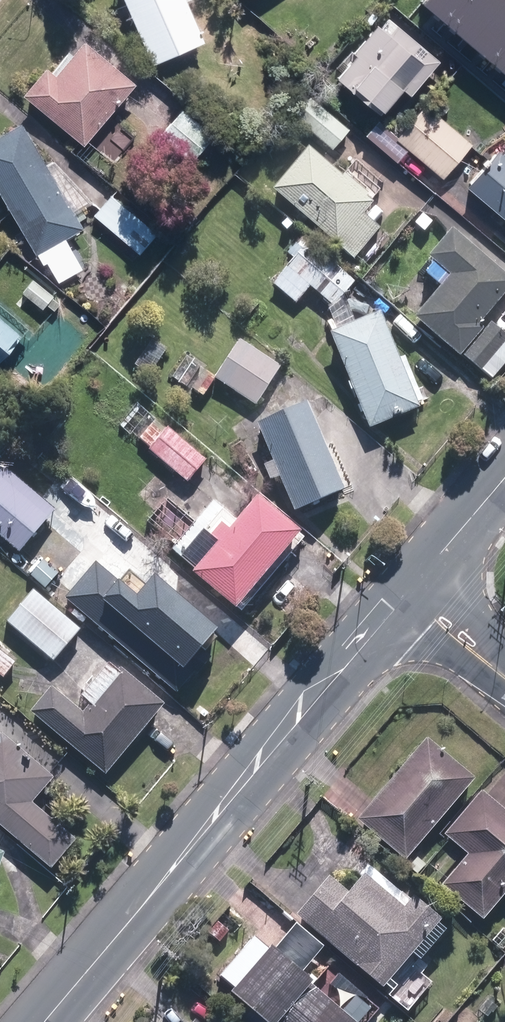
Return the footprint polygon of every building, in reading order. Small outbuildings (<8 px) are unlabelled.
[(154,67),(205,44),(186,0),(124,0),(154,67)] [(459,0),(423,0),(421,3),(442,20),(459,0)] [(442,20),(466,41),(501,0),(459,0),(442,20)] [(466,41),(491,62),(504,46),(504,0),(501,0),(466,41)] [(334,79),(382,120),(405,93),(410,99),(440,64),(390,21),(381,31),(378,28),(334,79)] [(25,97),(83,148),(136,88),(87,45),(57,78),(48,71),(25,97)] [(491,62),(504,73),(504,46),(491,62)] [(303,122),(332,148),(349,128),(321,102),(303,122)] [(408,152),(443,181),(473,146),(426,107),(399,139),(380,123),(367,139),(398,164),(408,152)] [(161,138),(191,164),(215,137),(184,111),(161,138)] [(60,284),(84,270),(66,240),(84,229),(76,216),(93,206),(56,163),(48,168),(23,125),(0,139),(0,195),(37,257),(39,256),(45,266),(48,265),(60,284)] [(272,186),(354,257),(380,227),(363,212),(374,200),(309,144),(272,186)] [(504,221),(504,157),(503,156),(500,153),(468,189),(504,221)] [(94,217),(140,256),(157,235),(111,197),(94,217)] [(460,354),(485,326),(480,322),(504,292),(504,271),(452,225),(429,253),(436,260),(428,271),(443,284),(416,315),(460,354)] [(354,388),(370,427),(420,407),(418,402),(424,400),(405,354),(400,357),(382,310),(375,313),(361,279),(357,280),(309,239),(308,240),(302,236),(298,241),(294,238),(265,271),(274,279),(272,282),(296,302),(310,285),(331,304),(324,307),(333,330),(332,331),(351,380),(348,381),(351,389),(354,388)] [(23,295),(43,311),(55,297),(34,281),(23,295)] [(22,337),(0,318),(0,364),(22,337)] [(482,370),(504,342),(504,332),(492,321),(464,355),(482,370)] [(135,364),(150,374),(167,348),(153,338),(135,364)] [(216,378),(256,404),(282,366),(242,340),(216,378)] [(173,377),(185,385),(197,368),(185,360),(173,377)] [(191,387),(203,395),(215,376),(204,369),(191,387)] [(281,474),(295,509),(343,490),(306,400),(258,420),(274,459),(264,463),(270,479),(281,474)] [(149,448),(189,481),(208,458),(168,425),(149,448)] [(32,462),(45,473),(54,462),(41,452),(32,462)] [(19,552),(56,509),(3,464),(0,467),(0,536),(19,552)] [(194,570),(236,606),(302,528),(259,492),(237,519),(214,500),(173,549),(195,568),(194,570)] [(28,568),(41,580),(50,571),(37,558),(28,568)] [(98,562),(67,597),(176,692),(226,636),(156,574),(137,596),(98,562)] [(6,620),(53,661),(81,629),(34,587),(6,620)] [(2,677),(15,661),(0,649),(0,675),(2,677)] [(30,711),(106,773),(165,702),(121,667),(119,668),(110,660),(82,694),(92,703),(84,711),(52,685),(30,711)] [(51,868),(77,838),(33,802),(55,776),(45,768),(57,755),(28,730),(17,743),(2,730),(0,732),(0,824),(51,868)] [(358,818),(406,858),(475,777),(427,736),(358,818)] [(484,918),(504,893),(504,808),(482,789),(445,833),(468,853),(442,883),(484,918)] [(409,865),(418,873),(426,863),(417,856),(409,865)] [(298,915),(382,984),(440,917),(416,897),(405,909),(367,875),(350,894),(330,877),(298,915)] [(503,947),(504,945),(504,929),(503,927),(493,938),(503,947)] [(311,982),(314,979),(272,943),(233,989),(272,1021),(277,1021),(311,982)] [(311,982),(277,1021),(357,1021),(355,1020),(361,1012),(343,996),(336,1004),(311,982)]
